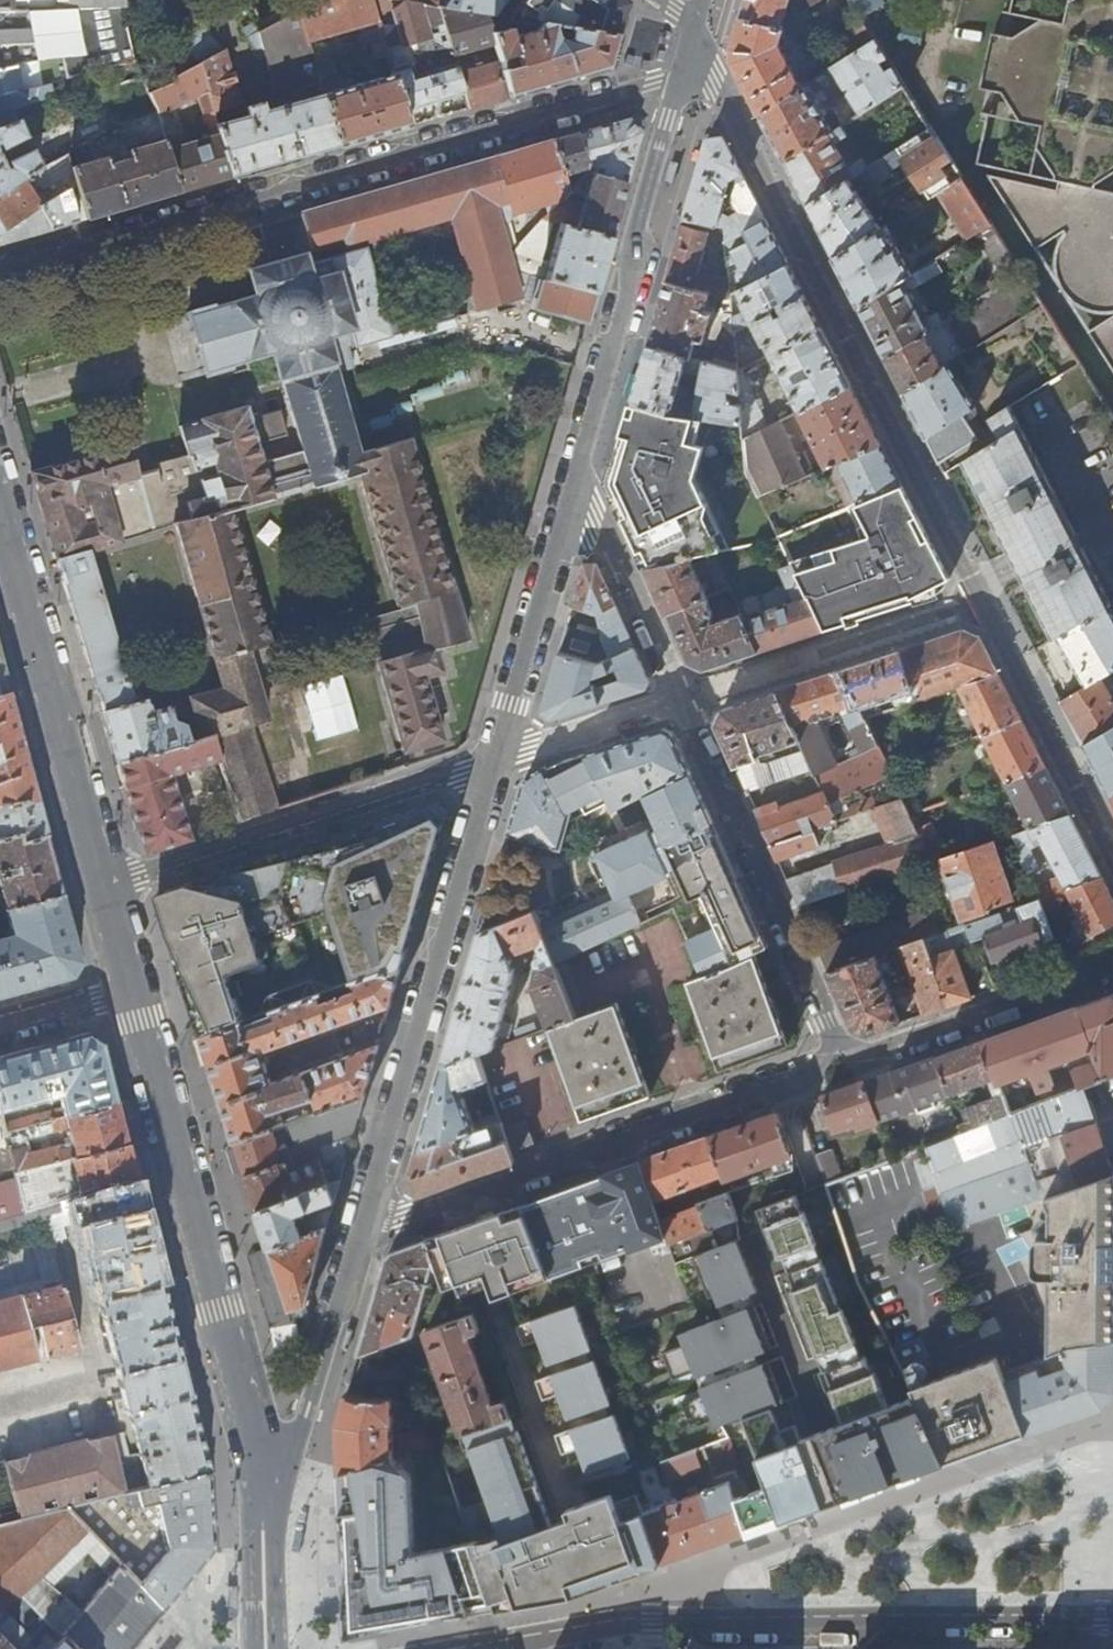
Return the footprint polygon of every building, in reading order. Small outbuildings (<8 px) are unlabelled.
[(123,5),(124,5),(124,0),(0,0),(0,9),(25,9),(44,8),(75,7),(123,5)] [(371,0),(318,0),(298,10),(318,78),(320,88),(340,82),(326,35),(377,21),(373,7),(371,0)] [(403,109),(463,91),(439,6),(405,0),(391,10),(402,43),(386,49),(392,73),(403,109)] [(494,15),(504,0),(447,0),(442,6),(486,14),(494,15)] [(539,22),(563,26),(571,28),(618,36),(627,4),(621,0),(523,0),(510,18),(539,22)] [(740,17),(781,29),(784,18),(788,19),(790,12),(786,11),(789,0),(745,0),(740,17)] [(865,23),(889,4),(887,0),(851,0),(865,23)] [(1071,2),(1067,24),(1042,19),(1015,37),(995,33),(983,89),(1005,93),(1024,122),(1044,125),(1040,144),(1059,174),(1058,180),(1062,181),(1092,186),(1096,187),(1097,183),(1112,172),(1112,0),(1074,0),(1071,2)] [(1014,14),(1042,19),(1067,24),(1071,2),(1072,0),(1017,0),(1014,14)] [(50,84),(134,62),(127,31),(123,5),(75,7),(84,54),(62,57),(54,58),(0,70),(0,95),(7,93),(22,91),(50,84)] [(500,61),(491,32),(489,25),(486,14),(442,6),(439,6),(463,91),(468,108),(496,100),(510,96),(502,71),(500,61)] [(54,58),(44,8),(25,9),(31,42),(0,45),(0,70),(54,58)] [(31,42),(25,9),(0,9),(0,45),(31,42)] [(318,78),(298,10),(258,31),(258,30),(245,36),(252,47),(264,55),(274,90),(318,78)] [(486,14),(489,25),(496,22),(494,15),(486,14)] [(781,29),(740,17),(736,31),(731,49),(732,63),(739,76),(758,113),(800,86),(779,45),(782,35),(789,37),(791,32),(781,29)] [(240,27),(245,36),(258,30),(253,21),(240,27)] [(563,26),(539,22),(533,28),(510,35),(507,27),(491,32),(500,61),(515,57),(517,66),(502,71),(510,96),(565,81),(608,68),(618,36),(571,28),(569,39),(558,38),(556,32),(563,32),(563,26)] [(180,45),(197,62),(199,61),(213,110),(238,102),(222,47),(198,26),(180,45)] [(881,50),(875,40),(830,68),(859,115),(904,87),(893,69),(884,74),(878,65),(887,60),(881,50)] [(172,81),(148,92),(157,113),(157,114),(165,110),(197,96),(209,137),(179,146),(177,142),(173,130),(171,131),(170,124),(160,127),(164,140),(178,192),(208,183),(232,176),(217,123),(213,110),(199,61),(197,62),(169,75),(172,81)] [(374,136),(408,126),(403,109),(392,73),(322,93),(337,146),(374,136)] [(141,77),(119,85),(134,119),(141,115),(143,118),(157,113),(148,92),(141,77)] [(814,78),(803,85),(812,100),(816,98),(819,102),(826,98),(814,78)] [(8,123),(4,113),(54,96),(50,84),(22,91),(7,93),(0,95),(0,127),(8,123)] [(800,86),(758,113),(773,143),(783,162),(831,132),(822,117),(826,114),(826,113),(819,102),(816,98),(812,100),(803,85),(800,86)] [(337,146),(322,93),(263,110),(261,102),(244,106),(246,115),(217,123),(232,176),(290,160),(337,146)] [(22,177),(68,152),(127,122),(116,101),(36,142),(39,147),(9,162),(8,164),(10,168),(4,171),(0,162),(0,190),(22,177)] [(841,126),(842,125),(833,109),(826,113),(826,114),(822,117),(831,132),(841,126)] [(165,110),(157,114),(160,127),(170,124),(165,110)] [(1044,125),(1024,122),(991,115),(981,164),(1032,175),(1040,144),(1044,125)] [(8,123),(0,127),(0,147),(2,148),(24,137),(16,120),(8,123)] [(553,142),(562,174),(586,167),(588,172),(626,184),(640,134),(628,120),(553,142)] [(847,135),(841,126),(831,132),(783,162),(799,194),(805,206),(849,180),(859,173),(867,168),(861,159),(847,168),(832,143),(847,135)] [(937,140),(931,130),(921,136),(926,146),(937,140)] [(926,146),(921,136),(899,149),(904,158),(903,159),(921,189),(923,188),(929,199),(935,196),(954,185),(942,166),(951,161),(937,140),(926,146)] [(736,185),(744,181),(722,138),(707,139),(696,176),(684,218),(709,226),(715,228),(715,226),(730,218),(718,215),(728,182),(733,179),(736,185)] [(112,154),(71,166),(73,173),(76,183),(85,219),(141,203),(178,192),(164,140),(127,149),(130,158),(108,164),(106,161),(114,158),(112,154)] [(348,246),(362,242),(370,240),(451,217),(477,309),(520,298),(508,253),(499,221),(508,219),(514,211),(545,202),(548,211),(550,209),(567,192),(562,174),(553,142),(299,214),(309,249),(344,239),(345,244),(348,246)] [(0,190),(0,234),(46,202),(43,197),(46,194),(43,190),(64,179),(63,178),(73,173),(71,166),(68,152),(22,177),(0,190)] [(892,176),(882,160),(867,168),(859,173),(870,189),(892,176)] [(962,179),(951,161),(942,166),(954,185),(962,179)] [(580,219),(550,209),(548,211),(543,217),(552,220),(560,222),(610,239),(626,184),(588,172),(569,190),(587,196),(580,219)] [(1062,181),(1060,189),(989,175),(1036,247),(1068,228),(1072,234),(1069,239),(1064,257),(1063,264),(1066,281),(1077,297),(1092,305),(1107,307),(1112,306),(1112,200),(1091,196),(1092,186),(1062,181)] [(43,197),(46,202),(68,189),(67,188),(68,187),(64,179),(43,190),(46,194),(43,197)] [(962,179),(954,185),(935,196),(963,242),(975,235),(991,225),(962,179)] [(823,240),(832,258),(880,229),(849,180),(805,206),(823,240)] [(743,232),(765,221),(748,190),(744,181),(736,185),(737,186),(733,198),(740,212),(730,218),(715,226),(715,228),(716,228),(722,230),(724,242),(743,232)] [(68,189),(76,221),(85,219),(76,183),(68,187),(67,188),(68,189)] [(0,234),(0,246),(44,231),(76,221),(68,189),(46,202),(0,234)] [(928,200),(894,221),(907,242),(941,222),(928,200)] [(552,220),(543,217),(518,243),(508,253),(519,272),(538,277),(543,278),(595,292),(610,239),(560,222),(549,262),(540,259),(524,255),(538,239),(545,242),(552,220)] [(673,255),(665,282),(708,295),(710,295),(714,279),(697,274),(697,273),(699,273),(704,251),(703,251),(709,226),(684,218),(673,255)] [(762,280),(788,267),(777,246),(765,221),(743,232),(749,245),(732,254),(741,272),(760,263),(763,271),(759,274),(762,280)] [(1022,273),(991,225),(975,235),(1006,283),(1022,273)] [(262,240),(258,226),(222,236),(227,250),(241,246),(262,240)] [(905,277),(911,274),(886,226),(880,229),(832,258),(849,291),(857,306),(905,277)] [(1036,247),(1092,332),(1112,319),(1112,306),(1107,307),(1092,305),(1077,297),(1066,281),(1063,264),(1064,257),(1069,239),(1072,234),(1068,228),(1036,247)] [(725,257),(732,254),(749,245),(743,232),(724,242),(724,243),(725,257)] [(524,255),(540,259),(545,242),(538,239),(524,255)] [(362,242),(364,248),(388,334),(418,325),(416,316),(395,323),(370,240),(362,242)] [(278,375),(279,375),(329,361),(331,370),(351,364),(346,346),(388,334),(364,248),(305,266),(302,256),(249,272),(255,294),(254,297),(216,309),(215,305),(163,320),(165,327),(189,320),(202,368),(178,374),(180,381),(234,366),(235,365),(235,362),(270,351),(278,375)] [(771,355),(820,330),(806,303),(788,267),(762,280),(738,292),(743,302),(741,303),(746,312),(752,325),(761,344),(764,343),(771,355)] [(535,307),(543,278),(538,277),(529,305),(535,307)] [(923,334),(941,323),(936,314),(921,322),(903,287),(908,284),(905,277),(857,306),(877,346),(884,358),(923,334)] [(535,307),(586,322),(595,292),(543,278),(535,307)] [(656,315),(647,346),(690,358),(694,343),(702,345),(712,314),(704,312),(708,295),(665,282),(656,315)] [(416,316),(418,325),(453,316),(447,299),(414,309),(416,316)] [(733,334),(752,325),(746,312),(731,319),(733,330),(733,334)] [(1092,332),(1112,364),(1112,319),(1092,332)] [(737,372),(733,334),(733,330),(723,327),(712,365),(737,372)] [(837,363),(820,330),(771,355),(799,412),(849,386),(837,363)] [(941,368),(923,334),(884,358),(897,384),(901,393),(941,368)] [(647,346),(639,374),(631,403),(670,414),(721,420),(742,422),(740,403),(730,400),(729,391),(739,393),(737,373),(737,372),(712,365),(690,358),(647,346)] [(968,372),(959,357),(941,368),(901,393),(926,440),(937,463),(976,439),(962,415),(974,408),(956,379),(968,372)] [(329,361),(279,375),(302,450),(307,469),(355,455),(331,370),(329,361)] [(760,368),(757,362),(752,365),(754,371),(760,368)] [(744,440),(768,428),(742,370),(737,373),(739,393),(740,403),(742,422),(744,440)] [(869,424),(849,386),(799,412),(798,412),(826,469),(838,464),(880,446),(869,424)] [(703,477),(721,420),(670,414),(631,403),(607,484),(627,527),(645,568),(690,558),(729,550),(703,477)] [(307,469),(302,450),(261,462),(255,444),(291,433),(283,408),(263,414),(262,411),(247,416),(244,408),(180,426),(187,453),(153,462),(155,468),(138,473),(155,533),(175,527),(222,687),(190,696),(202,737),(211,735),(218,759),(238,821),(256,815),(276,809),(263,768),(250,724),(268,718),(247,647),(270,641),(231,510),(360,474),(398,605),(425,597),(435,644),(434,644),(376,661),(402,752),(441,741),(423,676),(441,671),(435,648),(467,638),(409,440),(355,455),(307,469)] [(1018,426),(1007,408),(992,417),(996,426),(993,428),(1000,438),(982,450),(974,454),(961,461),(1053,640),(1059,637),(1076,626),(1105,609),(1106,609),(1013,428),(1018,426)] [(805,478),(777,423),(768,428),(744,440),(747,472),(759,497),(777,489),(805,478)] [(893,472),(880,446),(838,464),(858,505),(900,486),(893,472)] [(138,473),(126,462),(39,490),(44,517),(57,560),(87,552),(155,533),(138,473)] [(924,532),(900,486),(858,505),(847,510),(863,539),(791,564),(791,565),(823,631),(933,596),(940,588),(944,580),(948,578),(924,532)] [(796,532),(777,489),(759,497),(779,539),(796,532)] [(57,560),(102,710),(132,702),(132,701),(126,681),(87,552),(57,560)] [(690,558),(645,568),(655,589),(666,614),(707,598),(708,598),(690,558)] [(597,664),(633,648),(596,564),(584,565),(573,602),(559,654),(597,664)] [(744,620),(759,652),(794,640),(823,631),(791,565),(781,570),(795,603),(790,605),(788,597),(781,599),(782,606),(768,611),(769,612),(744,620)] [(734,596),(730,589),(724,592),(728,599),(734,596)] [(707,598),(666,614),(681,649),(688,663),(703,670),(759,652),(744,620),(742,614),(711,624),(713,614),(707,598)] [(255,661),(367,630),(425,614),(422,603),(252,651),(255,661)] [(1105,609),(1076,626),(1059,637),(1087,685),(1104,675),(1112,670),(1112,622),(1105,609)] [(367,630),(376,661),(434,644),(425,614),(367,630)] [(900,652),(916,702),(957,689),(998,676),(987,654),(979,638),(963,632),(932,642),(900,652)] [(552,677),(542,711),(549,719),(645,689),(648,681),(633,648),(597,664),(559,654),(552,677)] [(905,706),(916,702),(900,652),(879,659),(843,671),(858,703),(900,689),(905,706)] [(9,691),(0,658),(0,694),(9,691)] [(861,711),(858,703),(843,671),(812,680),(776,692),(800,742),(804,750),(812,768),(815,775),(837,766),(819,727),(809,731),(806,725),(834,715),(833,711),(840,709),(861,754),(879,746),(866,718),(865,718),(861,711)] [(1104,675),(1087,685),(1084,687),(1060,701),(1076,733),(1082,745),(1112,727),(1112,699),(1110,695),(1112,694),(1112,692),(1104,675)] [(998,676),(957,689),(981,736),(1021,722),(1011,701),(998,676)] [(9,691),(0,694),(0,805),(37,799),(23,746),(9,691)] [(800,742),(776,692),(752,700),(722,709),(716,724),(736,768),(760,760),(759,756),(763,754),(765,759),(772,756),(771,752),(793,744),(800,742)] [(102,710),(117,760),(184,742),(177,721),(172,705),(153,710),(148,696),(132,701),(132,702),(102,710)] [(866,718),(902,707),(900,702),(894,704),(893,701),(861,711),(865,718),(866,718)] [(184,742),(192,740),(188,725),(177,721),(184,742)] [(1021,722),(981,736),(1005,783),(1045,769),(1031,741),(1021,722)] [(1082,745),(1093,765),(1107,795),(1112,792),(1112,727),(1082,745)] [(169,774),(218,759),(211,735),(202,737),(192,740),(184,742),(117,760),(130,804),(144,852),(187,837),(169,774)] [(797,753),(804,750),(800,742),(793,744),(797,753)] [(893,774),(889,766),(879,746),(861,754),(837,766),(815,775),(816,776),(815,776),(823,793),(776,809),(774,805),(755,811),(770,844),(835,822),(863,812),(860,804),(850,807),(834,812),(830,803),(845,797),(893,774)] [(746,790),(812,768),(804,750),(797,753),(766,764),(761,763),(760,760),(736,768),(746,790)] [(605,884),(643,865),(625,831),(614,810),(586,754),(572,758),(545,767),(574,823),(597,868),(605,884)] [(1045,769),(1005,783),(1029,829),(1069,816),(1061,800),(1045,769)] [(850,807),(845,797),(830,803),(834,812),(850,807)] [(155,882),(201,1035),(390,966),(401,940),(410,942),(449,805),(441,798),(155,882)] [(935,861),(913,816),(904,798),(873,808),(891,844),(838,861),(822,869),(786,881),(798,907),(935,861)] [(46,834),(44,825),(37,799),(0,805),(0,838),(16,834),(18,841),(46,834)] [(1069,816),(1029,829),(1012,835),(1021,858),(1019,859),(1024,874),(1038,869),(1031,848),(1042,843),(1045,849),(1044,849),(1055,869),(1061,882),(1031,893),(1034,901),(1039,899),(1060,892),(1066,890),(1101,878),(1088,852),(1069,816)] [(835,822),(770,844),(777,860),(812,848),(809,839),(838,829),(835,822)] [(62,894),(58,880),(46,834),(18,841),(16,834),(0,838),(0,892),(1,897),(0,897),(0,910),(62,894)] [(992,841),(941,859),(961,919),(989,909),(988,907),(1011,899),(992,841)] [(630,932),(668,914),(643,865),(605,884),(614,900),(630,932)] [(1101,878),(1066,890),(1090,937),(1112,925),(1112,902),(1101,878)] [(1039,899),(1043,910),(1064,903),(1060,892),(1039,899)] [(0,910),(0,996),(22,990),(72,976),(80,961),(71,930),(62,894),(0,910)] [(489,896),(479,931),(535,910),(534,909),(505,900),(489,896)] [(1000,913),(964,925),(972,942),(983,938),(991,961),(1043,944),(1043,943),(1053,939),(1043,910),(1039,899),(1034,901),(1016,907),(1019,917),(1003,923),(1000,913)] [(556,965),(630,932),(614,900),(591,911),(544,932),(556,965)] [(575,1016),(556,965),(544,932),(535,910),(479,931),(458,1005),(440,1066),(477,1052),(478,1053),(495,1047),(515,968),(510,955),(537,944),(542,956),(539,959),(538,961),(537,963),(538,966),(533,985),(549,1028),(550,1028),(576,1018),(575,1016)] [(932,912),(818,951),(821,958),(827,973),(876,956),(894,949),(924,939),(939,934),(932,912)] [(964,925),(939,934),(924,939),(947,1007),(971,998),(955,955),(975,948),(972,942),(964,925)] [(947,1007),(924,939),(894,949),(897,956),(903,955),(924,1015),(947,1007)] [(1074,940),(1056,946),(1063,965),(1081,958),(1074,940)] [(218,1089),(234,1141),(271,1128),(309,1114),(306,1105),(287,1111),(280,1107),(316,1098),(320,1109),(365,1093),(379,1042),(272,1082),(261,1051),(390,1004),(406,951),(401,948),(400,949),(390,966),(352,980),(356,990),(322,1003),(318,992),(272,1009),(276,1019),(252,1028),(248,1017),(201,1035),(218,1089)] [(703,978),(701,975),(689,980),(721,1070),(789,1046),(755,954),(724,968),(703,978)] [(876,956),(827,973),(852,1028),(868,1035),(887,1028),(899,1024),(876,956)] [(1032,1072),(1035,1083),(1003,1096),(1009,1114),(1082,1087),(1112,1075),(1112,994),(1002,1033),(982,1041),(998,1084),(1032,1072)] [(576,1018),(611,1108),(652,1093),(617,1001),(575,1016),(576,1018)] [(585,1118),(611,1108),(576,1018),(550,1028),(585,1118)] [(0,1058),(0,1112),(58,1096),(61,1108),(39,1114),(41,1122),(49,1120),(116,1102),(101,1043),(86,1035),(42,1047),(0,1058)] [(960,1126),(962,1132),(1009,1114),(1003,1096),(998,1084),(982,1041),(959,1049),(936,1057),(949,1093),(949,1094),(987,1080),(995,1100),(967,1110),(971,1122),(965,1124),(960,1126)] [(424,1120),(415,1153),(486,1127),(483,1119),(473,1122),(462,1090),(481,1083),(482,1087),(489,1085),(478,1053),(477,1052),(440,1066),(424,1120)] [(915,1065),(863,1083),(876,1120),(915,1106),(917,1111),(935,1104),(933,1099),(949,1093),(936,1057),(915,1065)] [(845,1089),(822,1098),(835,1131),(855,1124),(857,1128),(877,1121),(876,1120),(863,1083),(845,1089)] [(952,1229),(1044,1197),(1112,1174),(1082,1087),(1009,1114),(962,1132),(925,1146),(952,1229)] [(309,1114),(271,1128),(278,1148),(287,1145),(291,1154),(315,1146),(353,1131),(365,1093),(320,1109),(309,1114)] [(121,1122),(116,1102),(49,1120),(51,1131),(67,1127),(69,1137),(64,1138),(65,1144),(71,1143),(72,1147),(58,1151),(56,1146),(30,1153),(23,1127),(4,1132),(15,1172),(126,1144),(121,1122)] [(971,1122),(967,1110),(961,1112),(965,1124),(971,1122)] [(738,1128),(709,1138),(722,1176),(723,1179),(780,1158),(781,1173),(786,1171),(793,1169),(792,1153),(794,1153),(778,1113),(738,1128)] [(503,1128),(511,1151),(532,1143),(525,1121),(503,1128)] [(491,1169),(514,1161),(511,1151),(503,1128),(501,1122),(486,1127),(415,1153),(411,1166),(409,1172),(418,1196),(491,1169)] [(246,1178),(256,1210),(329,1184),(320,1159),(290,1171),(286,1159),(292,1157),(291,1154),(287,1145),(278,1148),(271,1128),(234,1141),(246,1178)] [(642,1162),(645,1170),(656,1201),(722,1176),(709,1138),(687,1146),(642,1162)] [(16,1177),(25,1212),(74,1198),(107,1186),(135,1179),(130,1160),(126,1144),(15,1172),(16,1177)] [(290,1171),(320,1159),(315,1146),(291,1154),(292,1157),(286,1159),(290,1171)] [(876,1164),(890,1159),(886,1147),(872,1152),(876,1164)] [(831,1149),(815,1156),(825,1183),(842,1177),(831,1149)] [(608,1174),(610,1183),(645,1170),(642,1162),(608,1174)] [(548,1276),(549,1279),(668,1236),(663,1220),(656,1201),(645,1170),(610,1183),(597,1187),(595,1179),(522,1205),(548,1276)] [(789,1179),(786,1171),(781,1173),(779,1174),(783,1182),(789,1179)] [(608,1174),(595,1179),(597,1187),(610,1183),(608,1174)] [(1112,1343),(1112,1174),(1044,1197),(1049,1210),(1048,1236),(1037,1236),(1032,1239),(1030,1242),(1029,1269),(1030,1271),(1036,1276),(1040,1276),(1047,1277),(1043,1358),(1065,1350),(1112,1343)] [(25,1212),(16,1177),(0,1180),(0,1219),(25,1212)] [(66,1212),(70,1224),(79,1222),(127,1411),(129,1411),(148,1486),(210,1471),(171,1321),(135,1179),(107,1186),(74,1198),(25,1212),(0,1219),(0,1231),(66,1212)] [(262,1229),(269,1249),(326,1226),(331,1210),(328,1208),(297,1219),(295,1214),(334,1200),(340,1180),(329,1184),(256,1210),(262,1229)] [(663,1220),(668,1236),(672,1245),(738,1221),(728,1193),(728,1192),(696,1203),(695,1201),(691,1203),(693,1209),(663,1220)] [(913,1397),(885,1407),(873,1372),(865,1375),(841,1309),(836,1311),(794,1195),(762,1207),(839,1424),(799,1438),(804,1451),(824,1507),(944,1464),(916,1402),(913,1397)] [(522,1205),(427,1238),(436,1262),(448,1296),(450,1296),(454,1309),(548,1276),(522,1205)] [(326,1226),(269,1249),(269,1251),(278,1279),(288,1309),(306,1305),(326,1226)] [(436,1262),(427,1238),(413,1243),(392,1251),(385,1258),(368,1319),(357,1356),(413,1336),(436,1262)] [(737,1241),(697,1256),(716,1305),(756,1290),(737,1241)] [(269,1251),(259,1254),(270,1286),(278,1313),(288,1309),(278,1279),(269,1251)] [(34,1285),(35,1292),(44,1289),(42,1283),(34,1285)] [(35,1292),(0,1301),(0,1369),(40,1358),(31,1327),(37,1325),(45,1356),(79,1347),(63,1284),(44,1289),(35,1292)] [(429,1331),(456,1321),(448,1299),(429,1305),(420,1334),(429,1331)] [(586,1471),(623,1458),(567,1305),(515,1324),(522,1344),(538,1338),(551,1375),(535,1381),(541,1398),(557,1392),(570,1428),(554,1434),(561,1453),(577,1447),(586,1471)] [(763,1351),(746,1307),(677,1332),(694,1377),(763,1351)] [(462,1432),(511,1417),(505,1399),(493,1402),(471,1335),(482,1331),(476,1314),(456,1321),(429,1331),(462,1432)] [(1003,1347),(998,1334),(980,1340),(985,1353),(1003,1347)] [(1011,1382),(1011,1391),(1028,1434),(1102,1408),(1112,1392),(1112,1343),(1065,1350),(1072,1371),(1056,1377),(1055,1373),(1041,1377),(1037,1372),(1033,1362),(1007,1371),(1011,1382)] [(916,1402),(998,1374),(993,1359),(909,1388),(913,1397),(916,1402)] [(760,1367),(698,1391),(713,1430),(721,1427),(776,1406),(760,1367)] [(916,1402),(944,1464),(1028,1434),(1011,1391),(1011,1382),(1007,1371),(998,1374),(916,1402)] [(366,1398),(346,1394),(338,1421),(341,1470),(393,1454),(392,1423),(419,1414),(413,1396),(392,1397),(366,1398)] [(721,1427),(726,1440),(727,1440),(738,1464),(748,1460),(750,1452),(749,1449),(797,1431),(787,1402),(776,1406),(721,1427)] [(548,1526),(511,1417),(462,1432),(437,1440),(471,1542),(493,1611),(573,1597),(663,1564),(644,1513),(636,1492),(610,1502),(606,1493),(563,1509),(566,1519),(548,1526)] [(423,1427),(401,1432),(405,1446),(426,1440),(423,1427)] [(122,1432),(107,1436),(112,1455),(127,1452),(122,1432)] [(0,1461),(0,1523),(66,1507),(122,1493),(112,1455),(107,1436),(6,1461),(6,1459),(0,1461)] [(726,1440),(715,1444),(728,1483),(741,1472),(738,1464),(727,1440),(726,1440)] [(682,1499),(675,1502),(675,1503),(674,1503),(678,1515),(668,1519),(663,1507),(644,1513),(663,1564),(747,1534),(728,1483),(715,1444),(703,1448),(716,1487),(698,1493),(695,1487),(680,1493),(682,1499)] [(393,1454),(341,1470),(342,1503),(348,1636),(374,1631),(450,1618),(493,1611),(471,1542),(417,1554),(407,1449),(393,1454)] [(694,1451),(661,1463),(667,1481),(700,1469),(694,1451)] [(759,1482),(774,1525),(824,1507),(804,1451),(759,1467),(757,1472),(761,1481),(759,1482)] [(210,1471),(148,1486),(122,1493),(66,1507),(90,1531),(141,1586),(171,1551),(170,1546),(213,1536),(211,1502),(210,1471)] [(728,1483),(747,1534),(774,1525),(759,1482),(761,1481),(757,1472),(728,1483)] [(2,1608),(3,1610),(19,1596),(41,1576),(51,1567),(90,1531),(66,1507),(0,1523),(0,1606),(2,1608)] [(141,1586),(90,1531),(51,1567),(58,1574),(69,1564),(71,1566),(86,1551),(105,1571),(104,1573),(108,1578),(79,1613),(49,1583),(41,1576),(19,1596),(45,1621),(74,1648),(131,1648),(163,1610),(141,1586)] [(214,1549),(213,1536),(170,1546),(171,1551),(141,1586),(163,1610),(214,1549)] [(58,1574),(51,1567),(41,1576),(49,1583),(58,1574)] [(236,1587),(228,1588),(229,1617),(237,1617),(236,1587)] [(38,1628),(45,1621),(19,1596),(3,1610),(30,1637),(38,1628)] [(25,1643),(30,1637),(3,1610),(2,1608),(0,1611),(0,1625),(0,1626),(0,1648),(20,1648),(25,1643)] [(45,1621),(38,1628),(45,1635),(55,1644),(50,1648),(74,1648),(45,1621)] [(45,1635),(38,1628),(30,1637),(25,1643),(30,1647),(39,1643),(45,1635)]
